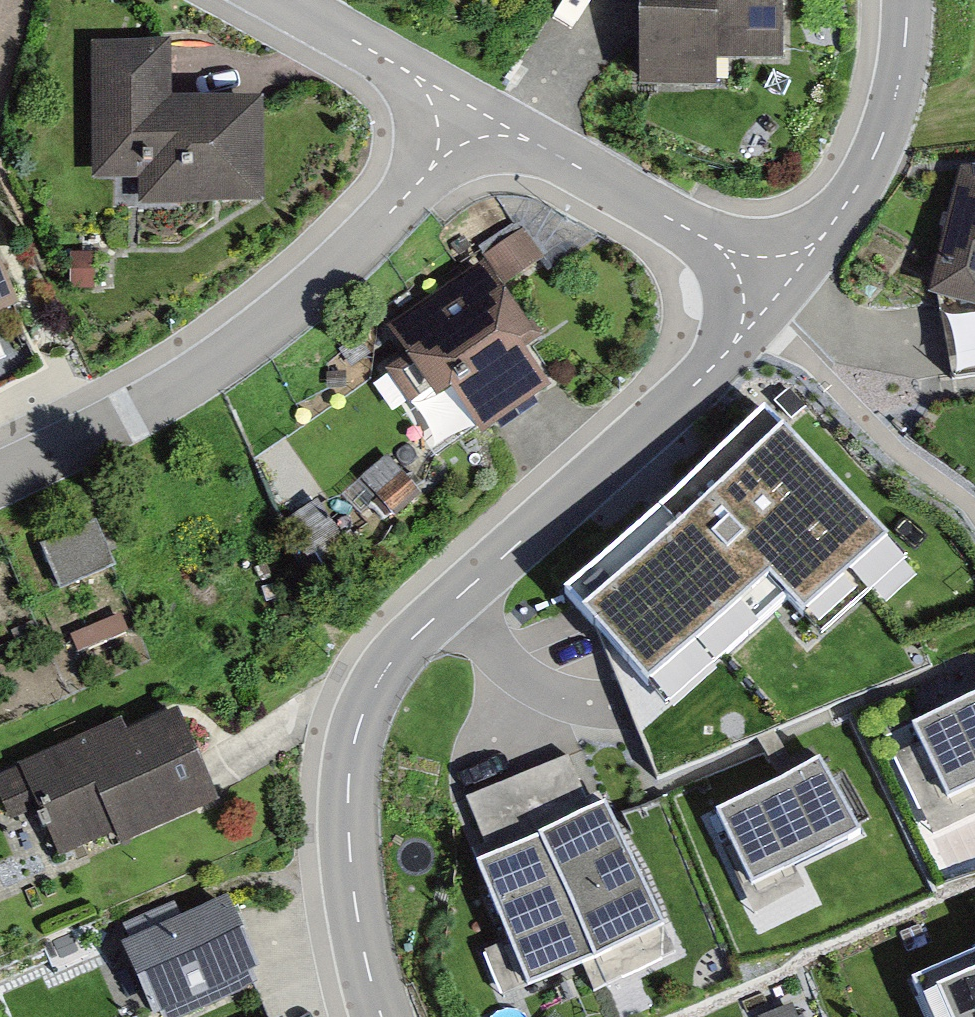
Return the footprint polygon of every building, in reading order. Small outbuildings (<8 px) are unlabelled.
[(639,93),(716,92),(716,65),(783,65),(782,0),(638,0),(639,93)] [(263,106),(172,107),(172,46),(91,47),(92,183),(139,183),(139,209),(264,208),(263,106)] [(959,173),(930,302),(974,311),(974,171),(959,173)] [(51,313),(0,190),(0,334),(51,313)] [(493,255),(381,338),(444,421),(556,338),(493,255)] [(919,565),(809,450),(614,634),(685,709),(801,599),(839,640),(919,565)] [(40,549),(60,595),(116,571),(95,525),(40,549)] [(186,696),(9,773),(55,876),(231,799),(186,696)] [(912,738),(948,813),(974,800),(974,708),(912,738)] [(541,847),(607,819),(600,803),(589,807),(569,759),(514,782),(541,847)] [(822,772),(715,824),(752,899),(859,846),(822,772)] [(476,874),(541,847),(514,782),(465,802),(485,851),(469,858),(476,874)] [(607,819),(541,847),(594,972),(660,944),(607,819)] [(541,847),(476,874),(529,999),(594,972),(541,847)] [(134,948),(166,1016),(200,1016),(289,976),(251,894),(134,948)] [(919,979),(937,1016),(974,1016),(974,955),(919,979)]
